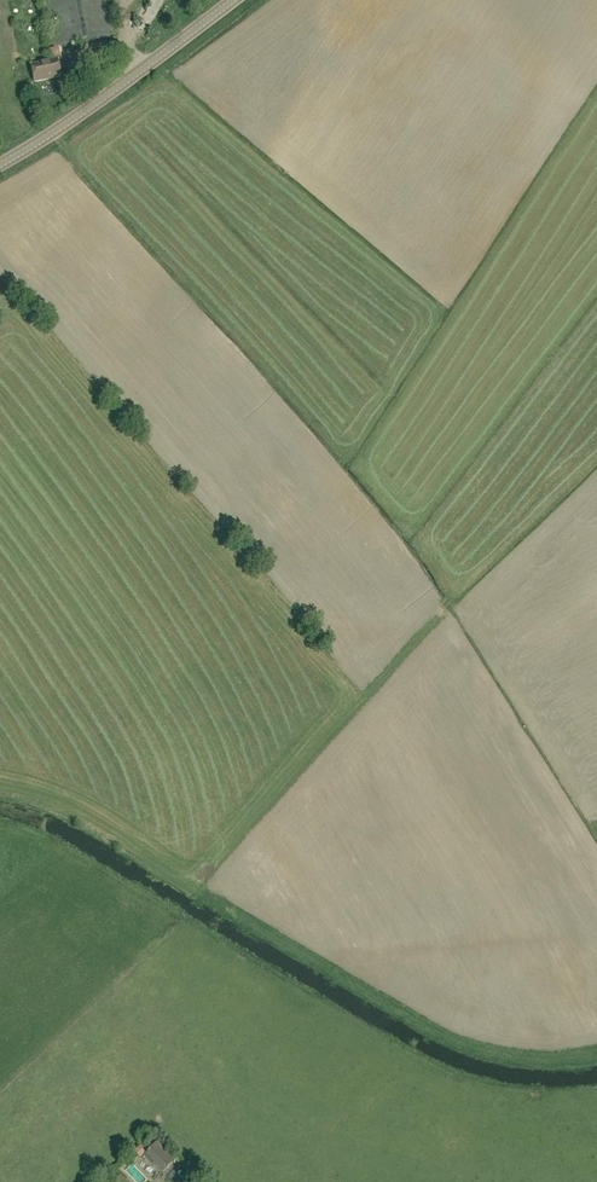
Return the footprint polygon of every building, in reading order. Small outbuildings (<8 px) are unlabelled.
[(55,48),(115,36),(108,0),(45,0),(55,48)] [(59,50),(47,52),(48,61),(60,59),(59,50)] [(31,66),(34,82),(60,77),(57,60),(31,66)] [(143,1156),(160,1174),(175,1159),(158,1141),(146,1153),(143,1156)] [(139,1147),(134,1152),(140,1158),(143,1156),(146,1153),(139,1147)]
